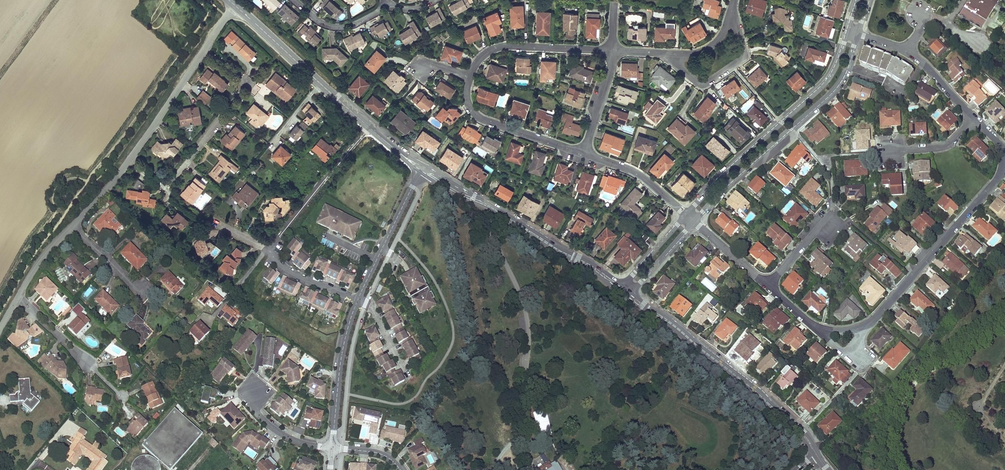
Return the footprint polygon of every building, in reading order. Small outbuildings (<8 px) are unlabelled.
[(271,7),(274,9),(280,2),(277,0),(263,0),(271,7)] [(320,3),(327,10),(335,16),(341,10),(331,0),(322,0),(320,3)] [(449,5),(454,14),(470,5),(467,0),(460,0),(457,1),(458,2),(455,4),(455,3),(453,4),(449,5)] [(707,14),(717,17),(719,12),(721,6),(716,5),(714,4),(716,0),(704,0),(702,7),(709,9),(707,14)] [(748,2),(746,8),(753,10),(752,13),(761,15),(765,3),(757,1),(757,0),(748,0),(748,2)] [(823,16),(832,19),(834,16),(838,17),(840,12),(838,12),(839,9),(841,9),(844,0),(843,0),(832,0),(831,5),(830,4),(828,9),(827,13),(824,13),(823,16)] [(958,14),(974,23),(980,13),(987,17),(997,0),(967,0),(958,14)] [(284,4),(277,11),(291,23),(298,16),(289,9),(284,4)] [(523,26),(522,5),(510,6),(511,24),(517,24),(517,26),(519,26),(523,26)] [(432,14),(426,17),(430,26),(445,18),(439,8),(436,10),(436,11),(432,14)] [(773,14),(771,14),(772,22),(780,21),(782,23),(783,29),(786,30),(791,30),(790,20),(787,20),(787,15),(782,16),(782,13),(787,13),(787,11),(778,9),(773,9),(773,14)] [(497,12),(484,18),(491,35),(496,32),(501,30),(498,23),(496,20),(500,19),(497,12)] [(540,24),(539,32),(545,32),(549,33),(550,12),(538,12),(537,16),(536,16),(536,23),(540,24)] [(576,28),(577,14),(563,13),(562,19),(563,19),(562,27),(565,28),(565,30),(566,30),(568,30),(568,33),(573,33),(575,33),(575,28),(576,28)] [(974,23),(981,27),(987,17),(980,13),(974,23)] [(817,33),(827,36),(830,27),(832,19),(823,16),(821,16),(816,28),(818,29),(817,33)] [(587,18),(586,37),(590,37),(595,37),(595,27),(598,27),(599,18),(587,18)] [(410,27),(399,33),(405,42),(420,33),(412,21),(410,22),(408,23),(410,27)] [(373,25),(369,27),(373,35),(377,32),(379,36),(391,29),(387,22),(383,24),(382,22),(380,23),(378,24),(374,26),(373,25)] [(685,26),(681,28),(688,40),(691,38),(692,41),(698,38),(706,33),(699,22),(690,28),(687,30),(685,26)] [(304,24),(299,30),(303,33),(304,32),(307,34),(305,37),(314,45),(320,39),(314,33),(316,31),(312,28),(309,25),(308,27),(304,24)] [(481,36),(476,25),(462,31),(466,42),(473,39),(473,40),(476,39),(481,36)] [(634,28),(629,28),(628,36),(632,36),(632,39),(637,39),(637,37),(640,37),(640,39),(645,40),(645,27),(637,27),(637,29),(634,29),(634,28)] [(674,28),(656,27),(655,40),(659,40),(664,40),(664,37),(674,37),(674,28)] [(352,36),(343,40),(348,50),(364,42),(359,32),(352,36)] [(252,51),(235,36),(230,41),(234,44),(231,47),(237,52),(239,50),(246,57),(252,51)] [(937,39),(928,48),(934,54),(938,58),(947,49),(937,39)] [(986,41),(982,49),(988,52),(992,44),(986,41)] [(781,48),(769,44),(767,49),(766,53),(771,55),(775,56),(783,65),(788,61),(786,59),(789,56),(785,52),(784,54),(780,50),(781,48)] [(462,51),(445,46),(441,58),(449,61),(451,58),(458,60),(460,57),(462,51)] [(825,52),(808,47),(805,57),(813,60),(814,57),(823,60),(823,59),(825,52)] [(322,49),(323,58),(333,58),(341,65),(347,58),(336,48),(332,48),(322,49)] [(247,61),(254,53),(252,51),(246,57),(239,50),(237,52),(244,58),(247,61)] [(377,50),(365,64),(374,72),(385,58),(377,50)] [(880,55),(865,50),(860,65),(867,67),(867,68),(887,74),(893,60),(880,55)] [(771,55),(781,67),(783,65),(775,56),(771,55)] [(522,57),(517,57),(517,64),(519,65),(519,72),(530,72),(531,65),(528,65),(529,58),(522,57)] [(953,73),(949,77),(952,80),(956,84),(962,78),(959,75),(963,73),(958,68),(961,66),(958,63),(959,62),(956,58),(947,67),(953,73)] [(893,60),(887,74),(906,86),(914,72),(902,65),(893,60)] [(541,63),(540,80),(546,81),(546,77),(554,78),(555,61),(549,61),(545,61),(545,63),(541,63)] [(482,75),(486,76),(490,63),(487,65),(486,68),(484,69),(482,75)] [(490,63),(486,76),(502,82),(506,71),(495,67),(495,65),(490,63)] [(631,63),(621,63),(620,76),(635,76),(636,77),(636,79),(640,79),(640,73),(636,72),(637,63),(631,63)] [(573,64),(569,75),(589,82),(593,72),(582,68),(582,67),(575,64),(573,64)] [(661,82),(668,87),(674,80),(667,75),(668,73),(664,70),(659,66),(656,71),(652,75),(654,77),(652,79),(659,85),(661,82)] [(752,72),(747,77),(755,87),(767,76),(758,67),(752,72)] [(214,74),(208,69),(201,77),(204,80),(207,82),(210,78),(220,87),(219,87),(224,91),(229,84),(225,81),(226,80),(215,71),(214,74)] [(399,76),(393,70),(385,80),(392,86),(393,84),(399,89),(405,82),(402,80),(404,78),(403,77),(401,75),(399,76)] [(805,81),(796,71),(786,81),(790,86),(793,84),(797,88),(801,85),(805,81)] [(295,90),(276,73),(265,86),(272,91),(274,89),(287,100),(295,90)] [(359,75),(349,87),(353,91),(359,95),(369,83),(359,75)] [(726,84),(721,88),(726,96),(739,87),(734,79),(726,84)] [(441,80),(436,89),(449,97),(452,92),(455,88),(441,80)] [(980,87),(974,81),(965,90),(970,95),(971,95),(974,97),(972,99),(971,99),(974,102),(978,106),(987,98),(978,89),(980,87)] [(618,95),(616,99),(627,103),(628,100),(629,96),(635,98),(637,91),(617,85),(615,90),(619,91),(618,95)] [(932,91),(921,85),(915,95),(929,102),(931,98),(933,99),(936,93),(932,91)] [(571,104),(579,107),(582,97),(584,92),(579,90),(579,92),(573,90),(574,89),(574,88),(570,86),(567,94),(566,94),(564,99),(568,100),(567,101),(572,103),(571,104)] [(871,91),(853,86),(851,93),(849,100),(854,101),(855,97),(856,95),(862,98),(868,100),(871,91)] [(480,100),(493,105),(497,93),(479,87),(477,94),(482,95),(480,100)] [(208,99),(211,96),(204,90),(201,93),(208,99)] [(411,99),(422,108),(424,106),(427,110),(434,102),(429,98),(429,99),(425,96),(426,96),(421,92),(417,92),(411,99)] [(197,98),(205,103),(208,99),(201,93),(197,98)] [(381,102),(372,95),(366,103),(372,109),(378,113),(385,106),(381,102)] [(702,106),(695,114),(703,121),(711,112),(709,111),(715,103),(707,96),(700,104),(702,106)] [(657,99),(645,114),(655,123),(661,115),(658,112),(664,105),(657,99)] [(513,100),(509,112),(515,114),(524,118),(528,105),(513,100)] [(995,126),(1000,122),(999,121),(1004,115),(1004,111),(996,102),(984,114),(995,126)] [(262,111),(254,104),(247,113),(252,118),(254,119),(251,123),(256,127),(259,124),(262,120),(264,123),(269,117),(267,115),(266,114),(261,114),(260,113),(262,111)] [(699,104),(692,112),(695,114),(702,106),(700,104),(699,104)] [(836,110),(829,117),(836,125),(844,119),(845,121),(850,116),(840,104),(835,108),(836,110)] [(185,109),(178,110),(181,124),(190,122),(190,119),(193,118),(193,120),(196,120),(197,121),(201,121),(199,105),(194,106),(194,108),(192,109),(192,110),(188,111),(188,110),(186,110),(185,109)] [(307,105),(301,112),(314,122),(320,116),(307,105)] [(753,105),(747,113),(760,124),(763,121),(766,117),(753,105)] [(439,112),(434,117),(440,122),(443,119),(446,122),(447,121),(448,120),(449,119),(451,119),(452,119),(453,120),(457,116),(454,112),(456,110),(457,109),(451,107),(449,109),(448,108),(447,108),(446,109),(443,106),(441,109),(443,111),(441,113),(439,112)] [(546,111),(538,108),(534,120),(542,123),(541,125),(549,128),(553,116),(545,114),(546,111)] [(627,113),(611,108),(608,116),(614,118),(615,117),(616,118),(615,121),(624,124),(627,113)] [(831,111),(827,115),(829,117),(836,110),(835,108),(831,111)] [(944,117),(938,123),(946,130),(957,120),(953,116),(947,110),(942,115),(944,117)] [(406,117),(399,111),(392,120),(399,126),(400,124),(403,127),(401,128),(405,131),(406,130),(408,132),(414,125),(408,120),(406,122),(404,120),(406,117)] [(891,124),(891,126),(895,126),(900,126),(899,112),(886,113),(881,113),(880,113),(881,124),(891,124)] [(573,116),(564,113),(562,120),(566,121),(563,129),(570,131),(570,132),(578,135),(581,126),(571,123),(573,116)] [(676,119),(685,126),(686,125),(687,124),(677,116),(675,118),(676,119)] [(732,118),(724,127),(741,142),(744,138),(749,132),(732,118)] [(685,126),(676,119),(668,128),(671,131),(675,128),(678,130),(675,134),(679,138),(678,139),(684,144),(694,132),(686,125),(685,126)] [(844,119),(836,125),(839,128),(846,121),(845,121),(844,119)] [(289,133),(296,139),(307,125),(302,120),(298,125),(297,124),(294,127),(289,133)] [(807,130),(804,133),(812,142),(815,139),(816,140),(819,138),(820,139),(824,136),(825,137),(829,134),(818,121),(814,125),(816,128),(813,131),(811,129),(808,132),(807,130)] [(926,124),(910,125),(911,136),(920,135),(927,134),(926,124)] [(461,136),(471,142),(477,132),(477,131),(472,128),(467,125),(465,128),(461,135),(461,136)] [(240,140),(245,133),(236,126),(228,135),(227,134),(221,141),(226,146),(228,143),(231,145),(237,138),(240,140)] [(439,142),(423,131),(416,141),(424,146),(425,144),(428,146),(434,150),(439,142)] [(869,140),(869,131),(857,132),(858,150),(868,149),(868,145),(868,140),(869,140)] [(476,144),(481,135),(477,132),(471,142),(476,144)] [(624,139),(604,132),(599,147),(609,151),(610,149),(619,152),(624,139)] [(487,135),(480,146),(491,152),(495,151),(501,141),(494,138),(493,140),(490,139),(491,138),(487,135)] [(655,141),(638,136),(634,146),(641,149),(644,149),(644,148),(652,151),(655,141)] [(173,154),(183,143),(176,137),(171,142),(169,140),(167,142),(165,145),(161,142),(160,141),(153,149),(158,153),(158,152),(160,150),(161,151),(161,155),(168,154),(171,151),(173,154)] [(329,144),(321,137),(312,148),(316,151),(317,150),(323,156),(321,158),(325,161),(329,156),(326,153),(329,149),(333,153),(339,146),(336,143),(334,146),(330,143),(329,144)] [(232,150),(240,140),(237,138),(231,145),(228,143),(226,146),(232,150)] [(715,138),(708,146),(720,157),(727,149),(715,138)] [(987,149),(976,139),(970,145),(976,152),(975,154),(974,154),(981,162),(990,153),(987,149)] [(511,142),(505,158),(519,163),(523,154),(517,153),(519,145),(515,143),(511,142)] [(282,163),(290,153),(281,145),(272,155),(282,163)] [(970,145),(968,147),(975,154),(976,152),(970,145)] [(794,153),(785,163),(792,169),(795,165),(800,169),(806,162),(808,164),(811,160),(808,158),(809,156),(802,150),(799,148),(798,147),(793,152),(794,153)] [(462,157),(447,148),(440,159),(449,165),(455,169),(462,157)] [(727,149),(720,157),(722,158),(725,155),(729,151),(727,149)] [(536,150),(529,171),(540,174),(543,165),(541,164),(545,153),(539,151),(536,150)] [(664,153),(650,169),(654,173),(657,176),(665,167),(667,169),(673,161),(664,153)] [(229,168),(233,164),(220,154),(218,158),(220,160),(215,166),(216,167),(212,172),(217,175),(214,178),(219,182),(229,168)] [(701,154),(691,164),(702,174),(708,167),(709,169),(711,167),(713,164),(701,154)] [(974,154),(973,155),(980,163),(981,162),(974,154)] [(263,163),(260,161),(251,172),(254,174),(263,163)] [(481,168),(471,162),(463,175),(471,179),(472,178),(476,181),(481,184),(486,175),(479,171),(481,168)] [(854,162),(845,163),(846,177),(858,176),(858,173),(860,173),(860,175),(867,175),(866,167),(866,162),(860,162),(860,165),(854,165),(854,162)] [(930,181),(929,162),(922,162),(915,163),(915,174),(918,174),(919,182),(930,181)] [(559,163),(554,179),(567,184),(568,180),(569,180),(572,174),(565,171),(566,168),(567,166),(564,165),(559,163)] [(238,168),(233,164),(229,168),(234,172),(238,168)] [(794,177),(779,164),(775,169),(772,172),(781,179),(779,182),(786,188),(794,177)] [(583,172),(576,190),(587,194),(589,188),(593,189),(597,176),(592,175),(583,172)] [(772,172),(770,175),(779,182),(781,179),(772,172)] [(694,183),(683,173),(671,186),(681,195),(687,188),(688,189),(690,188),(694,183)] [(604,186),(603,190),(616,194),(619,184),(623,186),(625,180),(616,177),(616,179),(611,177),(612,176),(608,174),(607,177),(603,175),(600,185),(604,186)] [(891,184),(891,195),(902,194),(901,175),(897,175),(894,175),(894,177),(889,177),(889,176),(882,176),(883,185),(891,184)] [(199,192),(205,184),(195,177),(189,185),(190,186),(189,188),(187,186),(180,196),(187,201),(190,197),(192,199),(198,192),(199,192)] [(752,183),(748,187),(756,194),(765,184),(757,178),(752,183)] [(138,191),(127,190),(126,198),(136,199),(140,199),(139,203),(142,203),(147,204),(148,198),(149,192),(147,191),(144,190),(145,185),(137,179),(131,186),(138,191)] [(812,180),(800,193),(815,206),(817,204),(822,199),(814,192),(819,187),(812,180)] [(74,194),(73,190),(75,185),(71,182),(68,187),(65,187),(62,189),(60,192),(60,195),(62,199),(65,201),(68,201),(71,200),(73,197),(74,194)] [(249,203),(257,192),(246,184),(239,193),(235,197),(239,200),(238,201),(243,205),(246,201),(249,203)] [(500,184),(495,193),(501,196),(507,200),(512,191),(500,184)] [(864,186),(845,188),(846,196),(855,196),(856,199),(864,198),(864,186)] [(634,188),(620,204),(634,216),(640,209),(635,205),(634,206),(632,204),(641,193),(638,191),(634,188)] [(192,199),(190,197),(187,201),(192,204),(200,194),(199,192),(198,192),(192,199)] [(749,204),(736,193),(731,198),(727,203),(736,212),(739,209),(741,206),(744,208),(745,209),(749,204)] [(524,212),(532,216),(539,204),(523,195),(518,204),(523,207),(524,205),(527,207),(524,212)] [(282,199),(282,196),(272,197),(272,201),(270,202),(270,205),(267,205),(264,209),(268,212),(268,215),(265,215),(265,219),(277,218),(280,214),(282,215),(290,206),(289,199),(283,200),(282,199)] [(1000,196),(994,203),(991,207),(998,213),(997,214),(1004,220),(1004,219),(1004,206),(1003,205),(1004,202),(1004,201),(1000,196)] [(945,197),(938,205),(946,212),(950,208),(955,212),(956,210),(958,208),(945,197)] [(147,204),(142,203),(142,206),(153,207),(154,199),(148,198),(147,204)] [(807,215),(796,205),(784,219),(793,228),(799,220),(802,222),(807,215)] [(557,210),(550,206),(543,216),(550,220),(549,223),(556,227),(563,216),(555,212),(557,210)] [(360,223),(325,207),(318,223),(352,240),(360,223)] [(871,218),(865,225),(873,231),(887,216),(877,207),(869,215),(871,218)] [(640,209),(634,216),(636,218),(642,211),(640,209)] [(657,211),(646,224),(655,231),(659,227),(660,225),(658,223),(664,217),(661,214),(663,212),(660,209),(658,212),(657,211)] [(115,216),(108,210),(94,225),(101,232),(104,228),(108,231),(112,235),(118,228),(115,225),(111,221),(115,216)] [(576,219),(571,227),(579,232),(585,223),(586,221),(589,223),(592,218),(578,210),(575,216),(577,217),(576,219)] [(186,223),(175,214),(173,217),(185,225),(186,223)] [(731,222),(722,214),(719,217),(716,222),(724,230),(726,228),(732,234),(739,227),(732,221),(731,222)] [(918,222),(913,227),(924,237),(928,233),(927,233),(929,231),(935,224),(924,214),(917,221),(918,222)] [(162,224),(159,227),(165,231),(167,228),(168,229),(170,226),(172,226),(175,228),(176,227),(180,230),(185,225),(173,217),(171,219),(168,220),(167,218),(162,219),(160,222),(162,224)] [(799,220),(793,228),(795,229),(802,222),(799,220)] [(976,224),(973,227),(988,240),(996,231),(989,225),(987,226),(980,220),(976,224)] [(790,239),(775,226),(768,233),(775,239),(777,241),(775,244),(774,245),(781,251),(787,244),(790,239)] [(615,235),(606,227),(594,239),(598,243),(599,242),(604,246),(615,235)] [(724,231),(730,237),(732,234),(726,228),(724,230),(724,231)] [(907,239),(899,232),(894,237),(898,241),(895,245),(894,247),(900,252),(902,249),(903,250),(907,254),(911,249),(915,244),(908,237),(907,239)] [(851,246),(845,252),(853,259),(860,250),(860,251),(866,244),(855,235),(852,239),(851,238),(849,241),(847,243),(849,244),(851,246)] [(967,248),(975,255),(981,248),(967,235),(964,238),(963,237),(962,236),(959,239),(960,241),(957,244),(956,246),(960,250),(964,246),(967,248)] [(198,239),(195,243),(198,252),(202,255),(204,251),(207,248),(212,247),(214,244),(210,241),(206,242),(204,237),(198,239)] [(622,248),(615,256),(619,260),(622,263),(630,255),(632,257),(639,249),(627,238),(620,246),(622,248)] [(295,239),(287,249),(291,252),(292,251),(293,251),(290,255),(293,257),(297,252),(302,247),(299,245),(300,243),(295,239)] [(138,268),(146,260),(130,245),(121,254),(131,264),(132,263),(138,268)] [(701,247),(698,245),(692,252),(694,254),(701,247)] [(775,259),(758,245),(750,254),(754,257),(758,260),(759,259),(768,266),(775,259)] [(241,250),(236,247),(231,253),(236,257),(239,260),(241,250)] [(690,254),(686,259),(695,267),(700,262),(703,257),(707,253),(701,247),(694,254),(692,252),(690,254)] [(813,262),(810,266),(820,276),(827,267),(831,263),(826,258),(821,254),(819,252),(817,250),(811,257),(815,260),(816,261),(815,263),(813,262)] [(860,250),(853,259),(854,260),(861,251),(860,251),(860,250)] [(293,257),(291,259),(294,261),(295,262),(294,264),(296,267),(304,258),(306,255),(302,252),(300,254),(297,252),(293,257)] [(234,260),(227,254),(222,259),(224,260),(219,267),(225,271),(231,273),(232,267),(235,267),(238,263),(239,260),(236,257),(234,260)] [(878,254),(869,264),(881,275),(886,269),(896,278),(898,276),(901,272),(887,260),(882,265),(878,262),(882,258),(878,254)] [(964,266),(950,254),(947,257),(942,262),(945,265),(950,269),(956,274),(957,274),(960,276),(965,271),(962,267),(964,266)] [(73,255),(64,264),(68,267),(66,269),(70,273),(72,271),(75,274),(74,276),(81,283),(90,274),(84,269),(82,267),(81,267),(75,261),(76,259),(73,255)] [(308,261),(310,259),(306,255),(304,258),(296,267),(299,269),(301,267),(302,268),(305,270),(311,263),(308,261)] [(723,275),(729,267),(727,265),(725,263),(724,265),(716,258),(711,264),(712,265),(709,268),(707,268),(706,269),(706,270),(705,271),(705,272),(705,273),(706,274),(707,274),(708,274),(709,274),(710,273),(713,277),(715,275),(718,278),(722,274),(723,275)] [(315,263),(312,271),(315,273),(317,269),(318,270),(317,271),(322,273),(327,264),(328,262),(322,259),(321,261),(317,259),(315,263)] [(322,273),(321,276),(324,277),(326,274),(327,274),(327,276),(331,278),(337,266),(331,263),(330,265),(327,264),(322,273)] [(331,278),(335,280),(336,278),(337,279),(335,282),(339,284),(340,282),(344,272),(341,271),(342,269),(337,266),(331,278)] [(270,270),(262,280),(267,284),(268,282),(271,284),(279,274),(276,272),(274,275),(273,274),(274,273),(270,270)] [(352,281),(354,277),(350,275),(351,273),(345,270),(344,272),(340,282),(344,284),(345,283),(346,283),(345,287),(348,289),(352,281)] [(415,271),(411,273),(411,272),(409,273),(406,275),(406,276),(404,276),(403,281),(405,285),(407,288),(410,294),(409,294),(412,301),(413,300),(416,305),(417,306),(419,310),(423,311),(425,310),(425,311),(431,308),(430,307),(434,305),(431,300),(431,299),(431,298),(429,294),(428,292),(429,292),(429,290),(428,288),(427,287),(426,285),(424,286),(424,284),(420,278),(420,279),(415,271)] [(182,287),(168,273),(161,280),(175,295),(182,287)] [(789,278),(782,285),(789,292),(793,295),(799,288),(798,287),(803,281),(795,274),(790,278),(789,278)] [(283,276),(277,288),(281,290),(280,292),(285,294),(291,282),(287,280),(286,282),(285,281),(287,278),(283,276)] [(948,287),(935,276),(930,282),(927,286),(935,294),(939,289),(943,293),(948,287)] [(659,297),(663,300),(674,285),(664,278),(657,286),(659,287),(654,293),(659,297)] [(872,296),(866,302),(871,306),(878,299),(880,296),(879,295),(880,293),(882,295),(885,292),(870,278),(860,289),(863,293),(865,290),(872,296)] [(43,297),(48,301),(52,297),(50,295),(53,291),(55,293),(58,290),(47,279),(47,280),(46,279),(40,285),(41,286),(45,290),(41,295),(43,293),(45,295),(43,297)] [(291,282),(285,294),(291,297),(292,295),(295,296),(301,285),(297,283),(296,286),(294,286),(295,284),(291,282)] [(41,286),(37,290),(41,295),(45,290),(41,286)] [(301,294),(299,299),(303,300),(302,302),(308,305),(309,303),(314,294),(309,291),(308,293),(307,292),(309,288),(305,287),(302,294),(301,294)] [(312,305),(311,307),(317,310),(323,298),(318,296),(318,297),(316,297),(318,293),(315,291),(314,294),(309,303),(312,305)] [(105,295),(102,292),(95,300),(110,314),(116,309),(113,306),(115,303),(111,300),(105,295)] [(934,306),(917,292),(913,297),(909,301),(917,308),(918,306),(927,313),(934,306)] [(824,305),(810,293),(802,302),(809,308),(812,306),(815,309),(819,312),(824,305)] [(708,294),(705,299),(715,306),(718,302),(708,294)] [(754,295),(746,304),(758,315),(766,306),(762,302),(764,301),(762,299),(759,297),(758,299),(754,295)] [(387,296),(376,303),(378,307),(379,306),(380,309),(382,312),(384,311),(391,308),(392,307),(390,304),(391,304),(387,296)] [(679,297),(671,308),(677,313),(679,312),(683,315),(691,306),(679,297)] [(323,298),(317,310),(323,312),(324,310),(327,312),(332,302),(333,300),(329,298),(327,302),(326,301),(327,300),(323,298)] [(847,300),(834,314),(841,321),(848,314),(853,319),(860,311),(847,300)] [(326,314),(331,317),(332,315),(336,317),(338,312),(342,304),(338,303),(337,306),(335,306),(336,304),(332,302),(327,312),(326,314)] [(706,304),(693,319),(698,323),(702,326),(707,319),(712,322),(717,316),(709,310),(711,308),(706,304)] [(234,316),(236,314),(227,306),(218,316),(224,322),(218,329),(223,334),(230,325),(232,327),(238,320),(234,316)] [(67,316),(73,310),(70,308),(65,313),(67,316)] [(396,318),(391,308),(384,311),(386,315),(387,316),(384,318),(387,323),(396,318)] [(907,316),(901,311),(897,315),(895,317),(898,319),(895,322),(902,329),(908,322),(913,327),(910,329),(910,331),(913,334),(914,333),(918,337),(923,331),(915,324),(916,323),(912,319),(912,320),(909,317),(909,318),(907,320),(905,318),(907,316)] [(777,315),(774,312),(763,324),(767,328),(770,325),(776,331),(781,326),(782,327),(788,320),(782,314),(778,318),(776,316),(777,315)] [(79,332),(90,321),(82,313),(77,318),(78,319),(72,325),(68,328),(76,336),(79,332)] [(140,321),(136,317),(128,325),(143,340),(150,334),(141,325),(143,324),(140,321)] [(396,318),(387,323),(390,328),(392,327),(393,329),(394,332),(402,328),(396,318)] [(28,328),(23,320),(19,323),(18,326),(28,328)] [(736,327),(726,320),(715,335),(720,338),(723,340),(728,334),(730,335),(736,327)] [(203,329),(199,324),(190,333),(199,341),(208,332),(204,328),(203,329)] [(770,325),(767,328),(774,333),(776,331),(770,325)] [(28,328),(18,326),(16,336),(13,336),(8,340),(16,347),(16,344),(19,341),(23,339),(28,340),(29,336),(32,337),(34,336),(35,332),(34,330),(30,332),(29,329),(28,328)] [(408,339),(402,328),(394,332),(396,336),(397,337),(396,338),(398,344),(402,342),(408,339)] [(367,334),(366,334),(371,345),(378,341),(377,338),(376,336),(378,335),(375,329),(367,334)] [(795,329),(783,342),(788,346),(789,345),(796,351),(806,340),(799,334),(800,333),(795,329)] [(248,330),(236,345),(243,351),(245,351),(247,350),(247,348),(257,336),(248,330)] [(880,333),(871,342),(880,349),(890,338),(887,335),(888,334),(882,330),(880,333)] [(760,344),(750,335),(735,352),(739,356),(741,355),(747,361),(752,356),(750,354),(752,352),(760,344)] [(264,357),(260,356),(259,366),(263,367),(263,366),(272,367),(274,359),(271,359),(272,354),(274,339),(266,338),(264,357)] [(408,339),(402,342),(404,345),(405,346),(403,348),(406,353),(415,348),(409,338),(408,339)] [(371,345),(369,346),(375,357),(382,353),(380,349),(379,348),(381,347),(378,341),(371,345)] [(816,344),(807,353),(818,363),(826,353),(822,349),(816,344)] [(889,353),(883,360),(893,369),(909,352),(900,344),(894,351),(891,354),(889,353)] [(236,345),(234,348),(242,354),(245,351),(243,351),(236,345)] [(415,348),(406,353),(409,358),(411,357),(412,359),(413,362),(420,358),(415,348)] [(384,356),(382,353),(375,357),(380,367),(382,366),(390,362),(387,357),(385,358),(384,356)] [(770,353),(755,369),(760,373),(762,375),(768,368),(769,369),(775,363),(773,361),(775,358),(770,353)] [(56,360),(51,355),(49,358),(48,359),(44,355),(38,361),(42,365),(48,371),(55,371),(55,375),(59,379),(63,375),(63,371),(67,371),(67,366),(64,366),(64,363),(59,363),(56,363),(55,361),(56,360)] [(120,379),(132,377),(127,357),(114,360),(115,365),(117,364),(118,372),(120,379)] [(234,367),(224,359),(210,376),(219,383),(229,371),(230,372),(234,367)] [(288,361),(281,370),(287,375),(288,376),(289,377),(287,377),(288,379),(288,381),(294,380),(294,383),(299,382),(298,376),(299,375),(298,368),(288,361)] [(390,362),(382,366),(388,376),(395,372),(393,369),(393,368),(395,366),(392,361),(390,362)] [(843,367),(835,361),(827,370),(839,381),(840,381),(843,384),(851,375),(847,372),(848,371),(843,367)] [(395,372),(388,376),(392,384),(393,383),(395,386),(404,381),(402,377),(401,374),(402,374),(400,370),(395,372)] [(797,377),(790,370),(777,384),(781,387),(783,389),(789,383),(790,385),(797,377)] [(318,381),(311,378),(309,383),(310,384),(311,386),(310,388),(315,391),(314,398),(324,399),(325,392),(325,385),(322,384),(321,385),(320,384),(321,382),(318,380),(318,381)] [(31,395),(29,379),(18,380),(20,392),(17,392),(16,393),(16,395),(10,395),(10,402),(23,401),(25,402),(24,404),(31,411),(40,402),(31,395)] [(159,391),(153,380),(143,386),(148,396),(149,398),(148,399),(150,403),(151,402),(153,405),(158,403),(159,405),(163,403),(157,392),(159,391)] [(857,391),(850,399),(857,406),(872,390),(860,380),(853,387),(857,391)] [(203,388),(201,403),(214,405),(216,390),(203,388)] [(94,401),(103,402),(104,391),(96,390),(91,389),(90,394),(87,394),(86,400),(89,405),(94,405),(94,401)] [(819,403),(806,392),(797,402),(802,407),(804,408),(805,407),(811,412),(819,403)] [(294,402),(284,393),(277,403),(276,402),(271,408),(275,411),(278,414),(280,412),(283,414),(286,411),(290,406),(294,402)] [(231,403),(221,413),(229,423),(233,420),(238,425),(245,419),(240,413),(239,413),(237,412),(238,411),(237,410),(231,403)] [(202,434),(175,409),(143,445),(170,469),(202,434)] [(306,409),(304,418),(308,419),(311,420),(309,428),(318,430),(323,413),(306,409)] [(380,414),(361,410),(359,415),(364,416),(363,421),(371,423),(369,434),(372,434),(375,435),(380,414)] [(538,437),(551,435),(547,410),(534,413),(538,437)] [(833,413),(818,427),(823,432),(826,435),(841,422),(833,413)] [(147,423),(137,414),(134,417),(137,419),(135,421),(134,420),(131,424),(128,428),(136,435),(147,423)] [(233,420),(229,423),(235,428),(238,425),(233,420)] [(303,435),(305,429),(295,426),(293,431),(303,435)] [(385,431),(381,430),(379,439),(383,440),(384,438),(391,440),(403,443),(405,431),(386,427),(385,431)] [(136,435),(128,428),(126,430),(134,437),(136,435)] [(86,438),(77,431),(73,437),(76,439),(73,443),(70,448),(67,446),(66,449),(65,448),(64,449),(65,450),(64,452),(75,460),(81,450),(95,460),(89,469),(96,469),(106,456),(96,449),(99,444),(95,441),(93,446),(84,440),(86,438)] [(240,435),(232,445),(240,451),(248,440),(250,440),(257,445),(258,444),(264,448),(269,441),(263,437),(262,437),(257,434),(257,435),(255,434),(252,432),(244,433),(242,436),(240,435)] [(215,449),(219,445),(213,439),(209,443),(215,449)] [(422,439),(413,443),(415,447),(408,451),(410,456),(412,461),(411,461),(413,464),(414,467),(422,463),(419,458),(422,456),(426,454),(421,444),(424,443),(422,439)] [(248,440),(240,451),(242,452),(249,442),(250,441),(251,442),(250,444),(257,449),(258,447),(257,445),(250,440),(248,440)] [(64,452),(61,455),(74,464),(82,453),(92,461),(87,469),(88,469),(89,469),(95,460),(81,450),(75,460),(64,452)] [(157,460),(155,458),(152,456),(149,455),(146,455),(143,455),(140,456),(137,458),(135,460),(133,463),(132,466),(131,469),(132,469),(160,469),(160,466),(159,463),(157,460)] [(422,463),(414,467),(415,469),(426,464),(422,456),(419,458),(422,463)] [(256,469),(277,469),(274,467),(276,464),(272,460),(269,457),(263,463),(258,468),(256,469)] [(316,463),(303,458),(301,462),(299,465),(297,469),(309,469),(309,468),(313,469),(316,463)] [(549,462),(538,468),(539,469),(547,469),(551,467),(549,462)]
